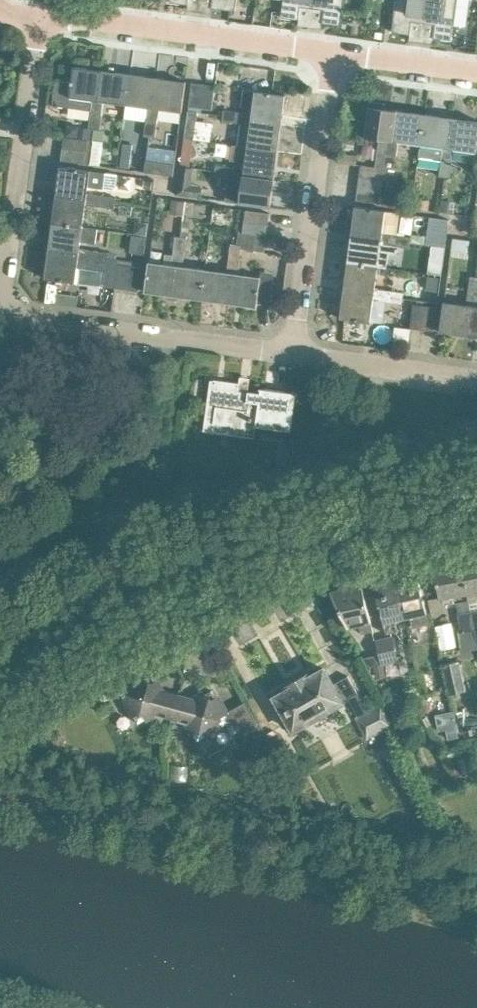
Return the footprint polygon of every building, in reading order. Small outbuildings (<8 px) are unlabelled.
[(212,6),(211,6),(211,7),(236,10),(237,0),(213,0),(212,6)] [(314,0),(283,0),(281,17),(299,19),(300,18),(299,18),(301,6),(313,7),(314,0)] [(344,0),(314,0),(313,7),(324,9),(323,21),(322,21),(322,22),(341,25),(344,0)] [(427,0),(396,0),(392,32),(410,34),(411,33),(410,33),(412,21),(424,22),(427,0)] [(457,0),(427,0),(424,22),(435,24),(434,36),(433,36),(433,37),(452,40),(457,0)] [(377,32),(376,40),(384,41),(385,33),(377,32)] [(98,100),(102,69),(74,66),(72,82),(56,79),(53,105),(91,110),(93,99),(98,100)] [(126,104),(131,73),(102,69),(98,100),(93,99),(91,110),(91,114),(102,115),(104,101),(126,104)] [(154,108),(158,77),(131,73),(126,104),(149,107),(154,108)] [(182,112),(186,81),(158,77),(154,108),(149,107),(147,121),(158,123),(160,109),(182,112)] [(201,107),(204,83),(192,82),(189,105),(201,107)] [(212,108),(216,85),(204,83),(201,107),(212,108)] [(282,123),(286,94),(272,92),(253,90),(244,89),(241,104),(253,106),(253,112),(252,118),(282,123)] [(394,140),(398,110),(385,108),(386,103),(370,101),(369,106),(365,136),(380,138),(376,166),(385,168),(387,154),(388,139),(394,140)] [(237,122),(238,110),(224,108),(223,119),(237,122)] [(198,111),(188,110),(185,138),(194,139),(198,111)] [(278,151),(282,123),(252,118),(253,112),(238,110),(237,122),(243,122),(240,145),(278,151)] [(421,144),(425,113),(398,110),(394,140),(388,139),(387,154),(398,155),(400,141),(421,144)] [(449,147),(453,117),(425,113),(421,144),(420,154),(442,157),(443,147),(449,147)] [(100,130),(102,115),(91,114),(89,128),(100,130)] [(453,117),(449,147),(443,147),(442,157),(441,161),(453,162),(454,148),(476,151),(476,120),(453,117)] [(156,137),(158,123),(147,121),(145,136),(156,137)] [(87,152),(88,140),(65,137),(63,149),(87,152)] [(275,177),(278,151),(240,145),(232,144),(230,159),(245,162),(244,169),(244,173),(275,177)] [(122,146),(120,166),(130,168),(132,148),(122,146)] [(85,164),(87,152),(63,149),(62,161),(85,164)] [(391,168),(396,169),(398,155),(387,154),(385,168),(376,166),(361,164),(360,176),(384,179),(389,180),(391,168)] [(338,155),(338,162),(356,164),(357,157),(338,155)] [(175,163),(147,159),(145,171),(173,175),(175,163)] [(451,176),(453,162),(441,161),(440,175),(451,176)] [(229,177),(230,167),(216,165),(214,175),(229,177)] [(118,173),(91,170),(60,166),(57,194),(87,198),(86,204),(101,205),(102,195),(88,193),(88,186),(113,190),(117,185),(118,173)] [(271,206),(275,177),(244,173),(244,169),(230,167),(229,177),(228,181),(242,184),(240,202),(271,206)] [(382,191),(384,179),(360,176),(358,188),(382,191)] [(144,179),(143,187),(151,188),(152,180),(144,179)] [(380,203),(382,191),(358,188),(356,199),(380,203)] [(83,226),(86,204),(87,198),(57,194),(53,222),(83,226)] [(115,207),(116,197),(102,195),(101,205),(115,207)] [(414,197),(413,207),(429,209),(430,199),(414,197)] [(172,198),(170,213),(184,214),(186,200),(172,198)] [(442,198),(441,210),(453,211),(455,200),(442,198)] [(122,203),(121,212),(132,213),(134,204),(122,203)] [(383,232),(386,209),(356,205),(352,233),(382,237),(382,243),(396,245),(398,234),(383,232)] [(268,224),(270,212),(247,209),(245,221),(268,224)] [(439,216),(437,225),(450,227),(451,218),(439,216)] [(136,220),(134,232),(147,234),(149,221),(136,220)] [(183,221),(182,236),(188,237),(189,237),(191,222),(183,221)] [(267,235),(268,224),(245,221),(243,232),(267,235)] [(81,248),(81,241),(105,244),(107,229),(83,226),(53,222),(49,250),(79,253),(79,259),(93,261),(95,250),(81,248)] [(265,252),(267,235),(243,232),(239,231),(237,243),(231,243),(229,257),(240,259),(241,249),(265,252)] [(399,250),(400,245),(410,247),(412,235),(398,234),(396,245),(382,243),(382,237),(352,233),(348,261),(379,265),(387,267),(389,251),(396,252),(399,250)] [(186,251),(188,237),(182,236),(176,235),(174,250),(186,251)] [(453,251),(453,253),(469,255),(471,243),(455,240),(453,251)] [(447,246),(434,244),(432,258),(445,260),(447,246)] [(76,282),(78,267),(103,270),(101,284),(103,286),(116,287),(119,264),(119,259),(109,258),(109,252),(95,250),(93,261),(79,259),(79,253),(49,250),(45,278),(76,282)] [(172,295),(177,265),(184,265),(186,251),(174,250),(173,255),(166,254),(165,263),(149,261),(145,291),(172,295)] [(228,303),(232,272),(238,273),(240,259),(229,257),(227,271),(205,268),(201,299),(228,303)] [(376,286),(379,265),(348,261),(344,289),(375,293),(374,298),(388,300),(390,288),(376,286)] [(128,289),(131,265),(119,264),(116,287),(128,289)] [(139,290),(142,271),(142,267),(131,265),(128,289),(139,290)] [(201,299),(205,268),(184,265),(177,265),(172,295),(201,299)] [(257,306),(261,276),(238,273),(232,272),(228,303),(257,306)] [(431,275),(429,289),(440,291),(443,277),(431,275)] [(403,298),(404,290),(390,288),(388,300),(403,302),(403,298)] [(371,322),(373,302),(374,298),(375,293),(344,289),(340,318),(371,322)] [(473,304),(476,305),(476,291),(469,289),(467,304),(444,300),(443,311),(440,331),(468,335),(473,304)] [(426,305),(415,303),(411,327),(423,329),(426,305)] [(473,304),(468,335),(476,336),(476,305),(473,304)] [(435,330),(438,306),(426,305),(423,329),(435,330)] [(395,325),(393,341),(409,343),(411,327),(395,325)] [(288,421),(292,392),(260,388),(259,392),(249,391),(248,393),(238,392),(240,382),(220,380),(214,423),(246,427),(247,418),(248,419),(252,419),(253,418),(259,418),(259,417),(288,421)] [(282,449),(281,461),(293,462),(294,450),(282,449)] [(463,563),(469,599),(476,598),(476,560),(463,563)] [(469,599),(463,563),(435,568),(440,597),(454,595),(455,602),(469,599)] [(429,624),(422,591),(418,571),(395,576),(404,618),(415,616),(418,626),(429,624)] [(404,618),(395,576),(375,581),(379,601),(386,633),(397,630),(395,620),(404,618)] [(373,630),(367,603),(363,584),(331,591),(348,626),(359,624),(361,633),(373,630)] [(475,629),(472,611),(459,614),(462,632),(475,629)] [(398,659),(393,636),(375,639),(378,653),(378,656),(380,663),(386,662),(398,659)] [(380,663),(378,656),(378,653),(364,656),(369,665),(374,665),(380,663)] [(380,663),(374,665),(376,676),(388,674),(386,662),(380,663)] [(467,690),(460,662),(444,665),(450,694),(467,690)] [(289,688),(275,697),(285,714),(294,730),(344,701),(349,698),(358,716),(356,717),(367,738),(392,726),(382,704),(368,711),(358,692),(348,675),(333,683),(325,668),(310,676),(308,672),(287,684),(289,688)] [(172,719),(178,693),(161,689),(152,673),(121,691),(131,708),(139,723),(154,714),(172,719)] [(230,720),(222,707),(212,689),(197,698),(178,693),(172,719),(190,723),(199,738),(230,720)] [(246,701),(229,711),(241,732),(247,733),(260,726),(246,701)] [(455,709),(436,712),(439,730),(458,726),(455,709)] [(428,713),(422,717),(426,725),(432,721),(428,713)] [(283,736),(271,743),(281,761),(293,755),(283,736)] [(468,755),(458,759),(463,772),(474,768),(468,755)]
